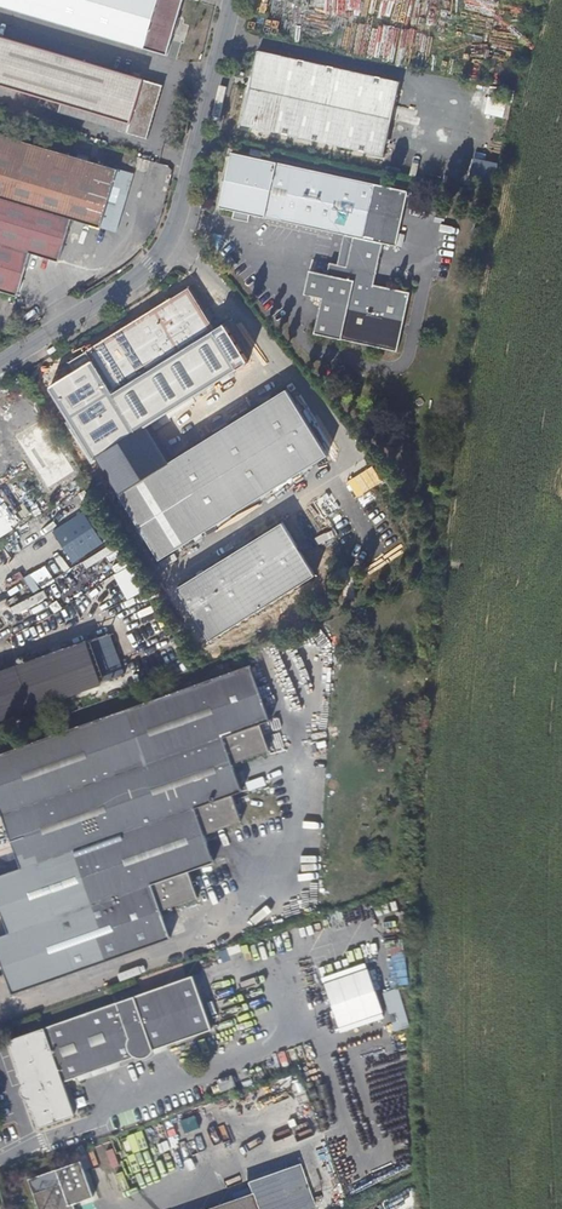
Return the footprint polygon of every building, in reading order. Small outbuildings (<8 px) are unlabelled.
[(185,0),(29,0),(25,14),(169,56),(185,0)] [(0,38),(0,85),(57,102),(132,123),(129,133),(149,139),(163,87),(0,38)] [(385,156),(402,82),(259,50),(243,124),(385,156)] [(132,123),(57,102),(54,112),(129,133),(132,123)] [(117,168),(0,134),(0,214),(67,234),(72,219),(100,228),(117,168)] [(399,246),(410,191),(235,154),(222,209),(238,213),(253,216),(348,236),(356,238),(352,255),(344,254),(336,252),(333,264),(316,261),(311,284),(329,288),(322,324),(405,340),(417,282),(381,274),(387,244),(399,246)] [(251,224),(253,216),(238,213),(236,221),(251,224)] [(67,234),(0,214),(0,292),(18,297),(30,254),(59,263),(67,234)] [(352,255),(356,238),(348,236),(344,254),(352,255)] [(91,457),(250,363),(226,325),(216,331),(190,290),(86,351),(92,361),(49,387),(91,457)] [(180,547),(332,456),(291,391),(119,492),(160,559),(180,547)] [(318,577),(287,524),(175,589),(209,642),(318,577)] [(102,685),(90,654),(0,686),(0,721),(102,685)] [(208,834),(244,822),(239,806),(244,804),(242,800),(254,795),(252,789),(246,791),(238,769),(273,757),(263,729),(273,726),(251,664),(0,751),(0,850),(16,844),(23,864),(0,872),(0,894),(11,929),(0,933),(0,951),(13,991),(172,937),(164,910),(200,898),(191,870),(217,861),(208,834)] [(339,1026),(383,1013),(369,962),(324,975),(339,1026)] [(154,1063),(148,1044),(151,1043),(156,1055),(161,1054),(162,1057),(171,1054),(221,1037),(216,1021),(197,969),(12,1036),(19,1057),(30,1085),(43,1124),(80,1111),(74,1092),(80,1090),(79,1087),(88,1084),(130,1069),(146,1063),(154,1063)] [(398,987),(383,992),(394,1030),(409,1026),(398,987)] [(89,1087),(131,1072),(130,1069),(88,1084),(89,1087)] [(273,1135),(349,1108),(342,1087),(310,1098),(191,1140),(199,1162),(233,1150),(273,1135)] [(93,1193),(81,1157),(50,1168),(55,1184),(34,1192),(40,1208),(74,1208),(71,1201),(93,1193)] [(253,1196),(216,1208),(258,1208),(253,1196)]
